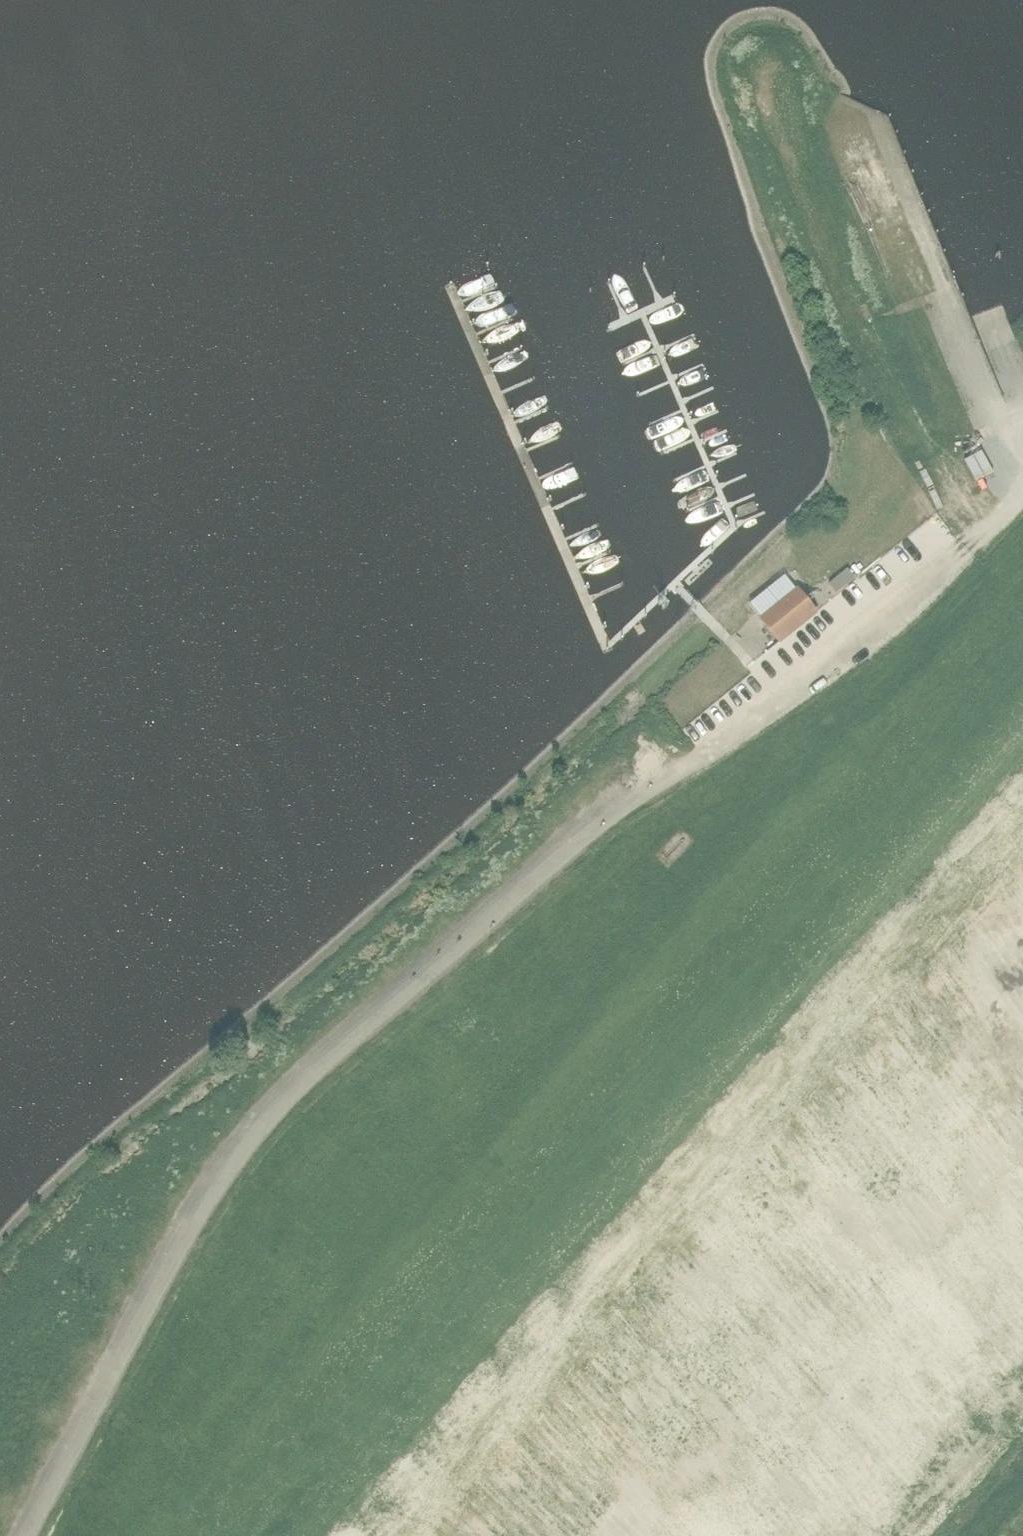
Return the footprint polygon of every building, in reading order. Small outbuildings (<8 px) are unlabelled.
[(834,560),(813,577),(823,589),(843,572),(834,560)] [(780,581),(744,610),(765,636),(800,607),(780,581)]
